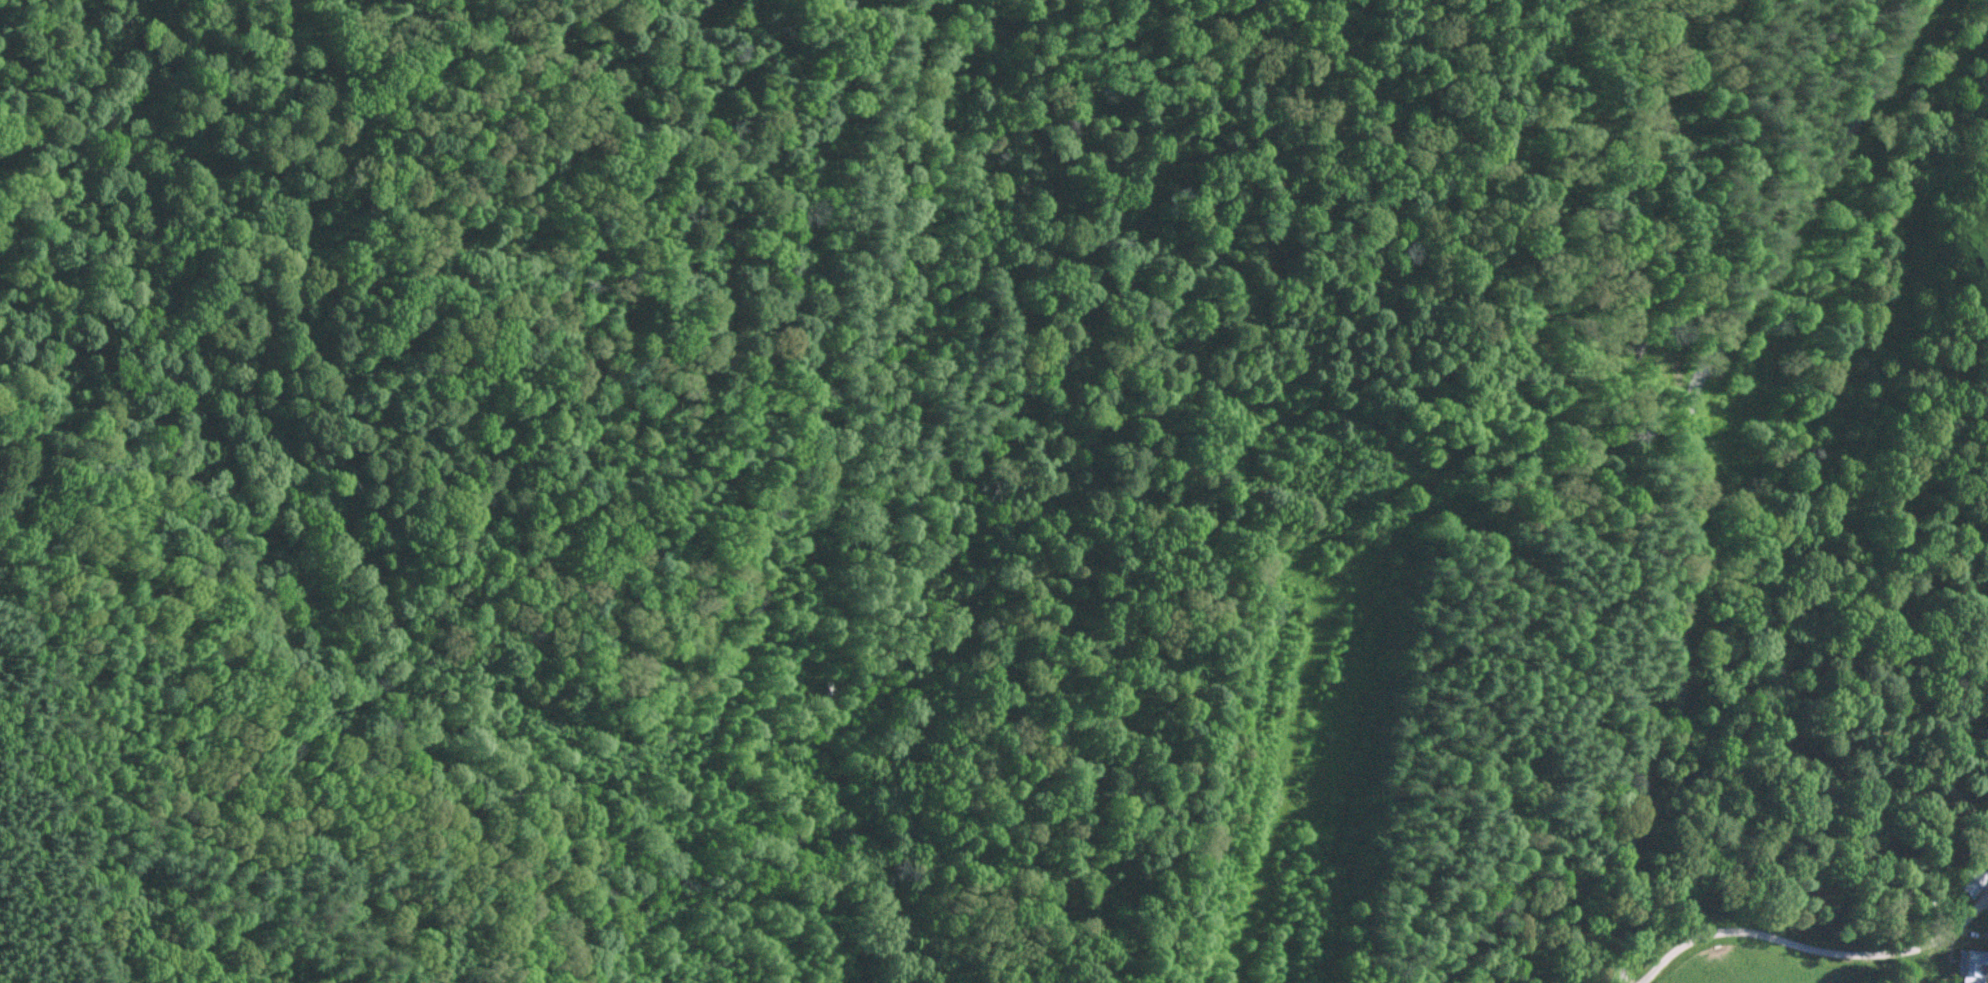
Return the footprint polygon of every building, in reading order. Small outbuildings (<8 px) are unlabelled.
[(1987,878),(1973,864),(1954,885),(1969,899),(1987,878)] [(1978,951),(1954,950),(1953,982),(1977,982),(1978,951)]
